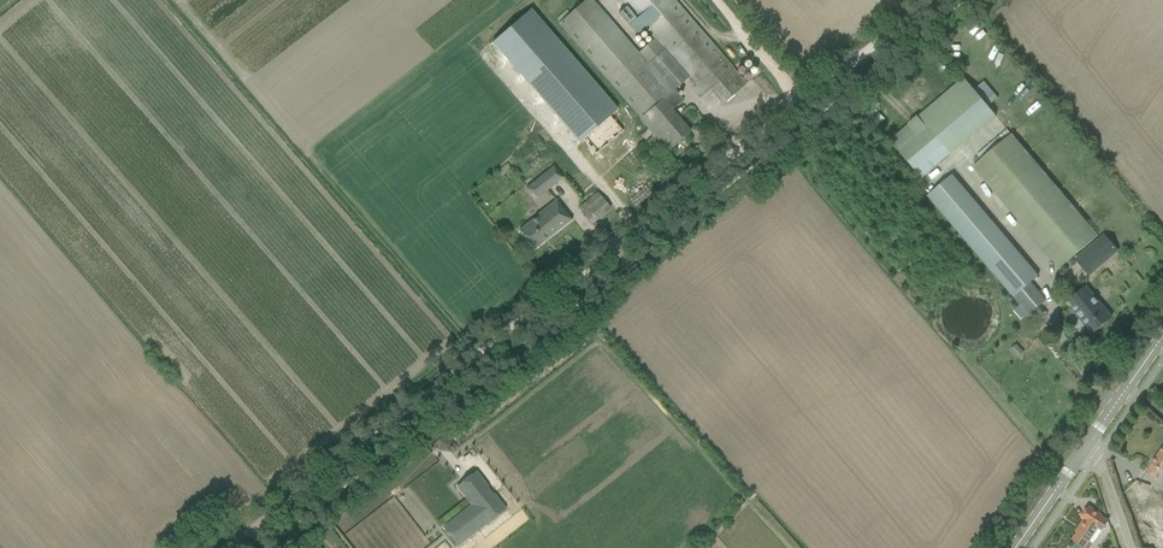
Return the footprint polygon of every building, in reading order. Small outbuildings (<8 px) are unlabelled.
[(559,24),(629,105),(639,117),(640,119),(639,119),(647,128),(659,142),(667,151),(690,132),(672,110),(683,101),(674,90),(671,92),(647,64),(664,50),(688,78),(696,87),(693,89),(697,93),(696,94),(697,95),(696,96),(699,98),(709,89),(722,104),(746,84),(673,0),(621,0),(655,39),(638,54),(592,0),(587,0),(559,24)] [(524,16),(487,48),(574,148),(578,144),(591,158),(618,135),(606,120),(610,117),(524,16)] [(917,118),(921,123),(913,130),(908,125),(889,141),(897,150),(922,179),(996,116),(988,107),(974,91),(971,87),(964,78),(917,118)] [(984,83),(974,91),(988,107),(998,99),(984,83)] [(973,167),(1059,269),(1098,236),(1011,135),(973,167)] [(704,142),(697,147),(702,153),(708,149),(704,142)] [(553,166),(525,188),(534,200),(563,178),(553,166)] [(932,191),(927,195),(932,200),(1013,297),(1018,303),(1028,314),(1036,308),(1045,300),(1035,289),(1030,283),(1038,276),(951,175),(932,191)] [(578,208),(591,224),(610,208),(597,193),(578,208)] [(519,231),(534,250),(572,220),(557,201),(519,231)] [(1076,261),(1088,275),(1116,251),(1104,237),(1076,261)] [(1075,313),(1083,322),(1085,319),(1095,331),(1098,329),(1101,329),(1105,325),(1106,323),(1111,318),(1086,287),(1070,301),(1078,310),(1075,313)] [(1016,345),(1010,351),(1017,358),(1023,353),(1016,345)] [(1154,478),(1159,470),(1162,473),(1162,448),(1146,473),(1154,478)] [(475,510),(446,532),(458,547),(505,510),(493,494),(491,496),(486,489),(488,487),(476,472),(467,479),(457,487),(475,510)] [(1157,533),(1162,526),(1162,513),(1145,500),(1134,515),(1157,533)] [(1072,547),(1090,547),(1093,544),(1088,541),(1098,528),(1102,531),(1108,522),(1101,517),(1102,516),(1088,507),(1081,518),(1084,520),(1079,527),(1081,528),(1072,541),(1075,543),(1072,547)]
